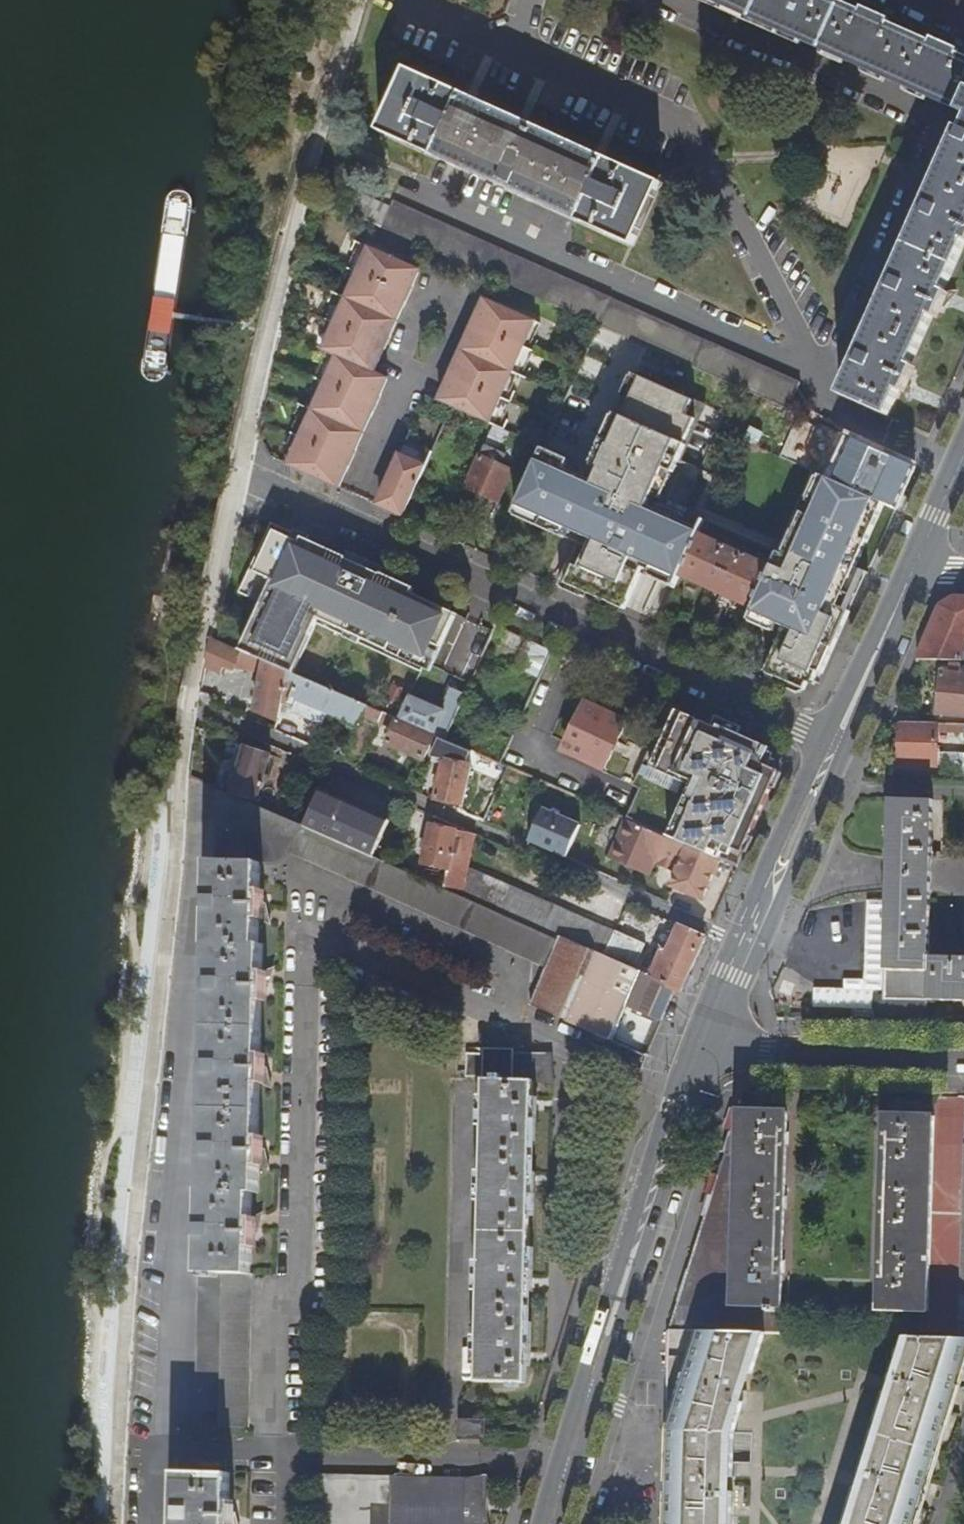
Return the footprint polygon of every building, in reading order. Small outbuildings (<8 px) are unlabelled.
[(957,112),(957,113),(963,116),(963,63),(825,0),(707,0),(957,112)] [(963,10),(963,0),(942,0),(963,10)] [(381,132),(633,249),(663,185),(410,71),(381,132)] [(840,394),(887,416),(963,245),(963,119),(840,394)] [(359,218),(598,326),(610,299),(393,202),(391,207),(369,197),(359,218)] [(372,249),(363,245),(351,271),(356,273),(344,299),(340,297),(328,322),(333,324),(321,350),(326,352),(372,249)] [(418,270),(372,249),(326,352),(330,353),(339,358),(289,468),(337,489),(342,491),(349,475),(344,472),(348,464),(351,458),(355,449),(360,452),(374,420),(369,418),(373,409),(375,404),(379,395),(384,397),(391,381),(386,379),(377,375),(384,361),(379,358),(383,350),(385,344),(389,335),(394,337),(407,310),(402,307),(405,299),(408,293),(412,284),(417,287),(423,273),(418,270)] [(610,299),(598,326),(600,327),(655,351),(709,376),(763,400),(787,410),(799,384),(610,299)] [(492,303),(487,301),(481,315),(486,318),(482,326),(479,332),(475,341),(470,338),(458,366),(463,369),(459,377),(456,383),(452,392),(447,389),(441,404),(446,406),(491,426),(537,323),(492,303)] [(541,325),(537,323),(491,426),(493,427),(500,430),(511,405),(506,403),(518,377),(523,379),(534,353),(530,351),(541,325)] [(289,468),(339,358),(330,353),(317,381),(322,383),(309,411),(304,409),(293,435),(297,437),(285,465),(289,468)] [(645,566),(681,582),(683,577),(702,535),(704,532),(687,525),(661,513),(653,509),(669,473),(677,476),(689,448),(687,447),(698,422),(688,418),(695,402),(633,374),(591,467),(545,447),(518,507),(593,541),(589,550),(583,562),(600,569),(593,585),(629,602),(645,566)] [(493,427),(466,489),(498,503),(525,442),(525,441),(500,430),(493,427)] [(843,436),(834,456),(851,464),(860,444),(843,436)] [(851,464),(842,484),(882,502),(900,461),(860,444),(851,464)] [(404,446),(400,456),(427,467),(431,458),(404,446)] [(389,512),(404,519),(406,514),(427,467),(400,456),(388,483),(393,485),(385,504),(391,507),(389,512)] [(780,621),(788,625),(768,670),(806,687),(809,681),(815,669),(822,672),(824,673),(852,610),(849,609),(840,605),(857,567),(885,503),(882,502),(842,484),(815,472),(779,555),(774,568),(754,610),(780,621)] [(393,485),(388,483),(379,502),(385,504),(393,485)] [(664,506),(661,513),(687,525),(690,518),(687,517),(688,516),(667,506),(666,508),(664,506)] [(593,541),(518,507),(514,517),(589,550),(593,541)] [(273,525),(241,595),(264,605),(243,654),(251,657),(268,664),(296,676),(318,626),(424,673),(426,669),(433,672),(459,614),(414,594),(367,574),(370,568),(273,525)] [(702,535),(683,577),(754,610),(774,568),(702,535)] [(600,569),(583,562),(576,559),(576,560),(573,559),(563,580),(566,581),(565,583),(586,592),(587,591),(590,592),(593,585),(600,569)] [(866,571),(857,567),(840,605),(849,609),(866,571)] [(916,660),(963,660),(963,598),(954,598),(941,605),(916,660)] [(754,610),(750,620),(775,632),(780,621),(754,610)] [(530,640),(518,668),(541,678),(553,651),(530,640)] [(213,641),(208,660),(236,671),(238,663),(248,667),(249,664),(251,657),(243,654),(222,645),(213,641)] [(251,657),(249,664),(266,671),(268,664),(251,657)] [(264,672),(256,711),(278,721),(285,693),(291,694),(293,683),(299,685),(302,679),(296,676),(268,664),(266,671),(266,673),(264,672)] [(930,712),(963,716),(963,674),(948,672),(949,667),(936,666),(930,712)] [(815,669),(809,681),(816,683),(822,672),(815,669)] [(302,686),(299,699),(299,701),(330,714),(339,695),(302,679),(299,685),(302,686)] [(451,689),(442,711),(411,697),(401,721),(440,738),(445,740),(446,741),(467,696),(451,689)] [(330,714),(358,726),(344,758),(362,766),(380,723),(383,714),(342,696),(339,695),(330,714)] [(588,704),(566,752),(605,769),(627,723),(588,704)] [(396,727),(388,745),(425,761),(433,743),(437,745),(439,739),(440,738),(401,721),(383,714),(380,723),(389,727),(391,724),(396,727)] [(900,764),(937,765),(937,731),(963,731),(963,724),(901,723),(900,764)] [(675,811),(665,835),(702,851),(703,849),(720,857),(757,772),(751,769),(754,762),(706,741),(695,766),(707,772),(688,816),(675,811)] [(245,749),(231,796),(239,800),(257,804),(271,757),(245,749)] [(941,756),(941,767),(963,768),(963,757),(941,756)] [(445,761),(437,800),(463,805),(472,766),(445,761)] [(492,761),(480,788),(496,795),(499,790),(500,787),(508,769),(508,768),(502,765),(492,761)] [(754,762),(751,769),(757,772),(761,765),(754,762)] [(941,767),(941,781),(963,781),(963,768),(941,767)] [(508,769),(500,787),(504,789),(513,770),(508,768),(508,769)] [(625,789),(614,813),(628,819),(665,835),(675,811),(625,789)] [(495,799),(503,803),(507,794),(499,790),(496,795),(495,799)] [(203,1192),(197,1428),(247,1429),(252,1194),(257,1194),(263,948),(259,948),(261,867),(274,867),(276,867),(278,866),(279,865),(281,864),(283,862),(284,861),(288,853),(545,967),(557,940),(463,899),(444,890),(337,843),(326,839),(291,823),(239,800),(231,796),(219,791),(217,866),(212,866),(210,948),(215,949),(208,1192),(203,1192)] [(301,800),(291,823),(326,839),(335,820),(337,815),(301,800)] [(889,801),(888,845),(932,846),(933,802),(889,801)] [(545,803),(530,840),(571,856),(585,819),(545,803)] [(628,819),(611,858),(649,874),(656,861),(678,870),(672,884),(704,897),(711,881),(720,859),(702,851),(665,835),(628,819)] [(335,820),(326,839),(337,843),(345,824),(335,820)] [(431,826),(423,865),(449,870),(444,890),(463,899),(470,869),(477,836),(462,833),(461,841),(455,840),(457,832),(431,826)] [(888,845),(886,906),(930,908),(932,846),(888,845)] [(557,940),(558,937),(594,953),(632,969),(642,945),(631,941),(631,940),(615,933),(470,869),(463,899),(557,940)] [(883,999),(963,1002),(963,959),(928,958),(930,908),(886,906),(883,999)] [(680,926),(657,979),(677,988),(683,990),(698,956),(706,938),(680,926)] [(557,940),(545,967),(528,1007),(564,1022),(594,953),(558,937),(557,940)] [(632,969),(594,953),(564,1022),(610,1041),(640,972),(632,969)] [(640,972),(610,1041),(648,1057),(677,988),(657,979),(640,972)] [(484,1081),(478,1383),(526,1383),(532,1075),(548,1073),(549,1057),(466,1055),(465,1079),(485,1079),(485,1081),(484,1081)] [(741,1111),(671,1330),(767,1333),(782,1334),(789,1112),(741,1111)] [(886,1115),(881,1308),(928,1310),(935,1117),(886,1115)] [(665,1523),(732,1523),(733,1492),(728,1492),(728,1478),(734,1478),(735,1432),(767,1333),(671,1330),(665,1523)] [(963,1355),(963,1340),(959,1339),(906,1338),(893,1381),(898,1383),(894,1396),(888,1394),(863,1477),(868,1479),(864,1492),(859,1490),(848,1523),(911,1523),(963,1355)] [(461,1421),(460,1438),(485,1438),(486,1421),(461,1421)] [(173,1523),(228,1523),(229,1474),(175,1473),(173,1523)] [(315,1523),(483,1523),(484,1479),(316,1475),(315,1523)]
